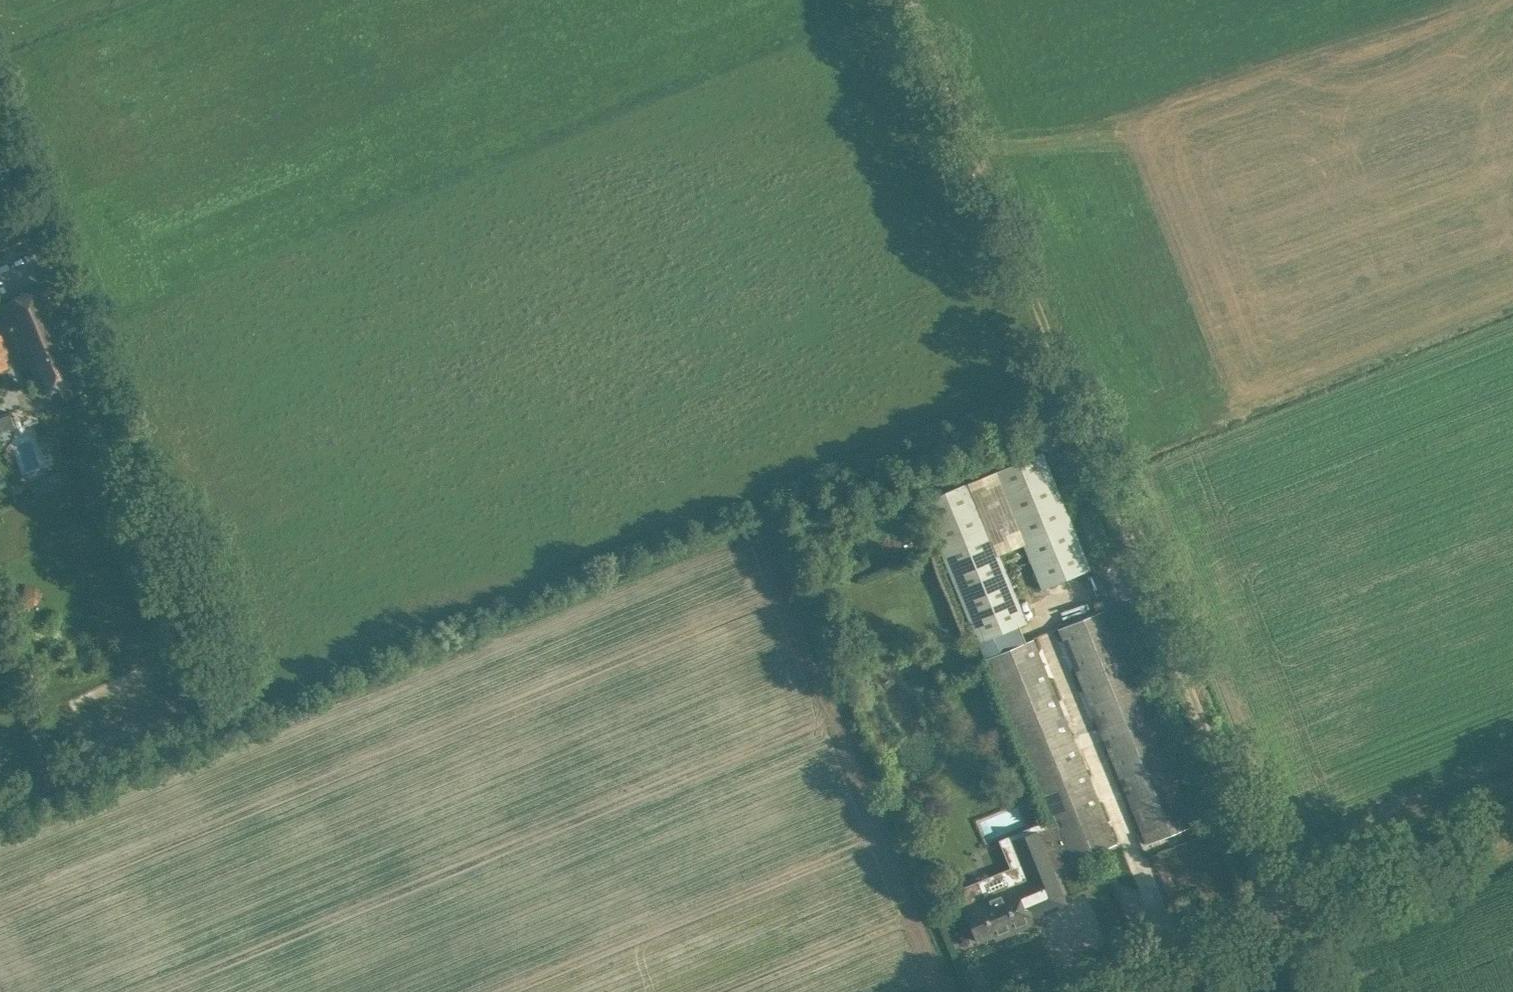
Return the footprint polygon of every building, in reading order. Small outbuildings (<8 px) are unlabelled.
[(7,322),(25,367),(31,364),(43,393),(80,378),(68,349),(74,347),(61,314),(56,316),(51,304),(56,302),(49,284),(0,303),(0,304),(7,322)] [(0,433),(1,433),(2,433),(15,428),(10,411),(0,414),(0,433)] [(993,472),(1041,588),(1090,568),(1042,451),(993,472)] [(920,502),(977,641),(978,641),(1019,624),(1026,621),(969,482),(920,502)] [(1106,609),(1059,628),(1105,740),(1147,843),(1194,824),(1187,805),(1106,609)] [(1019,624),(978,641),(985,658),(1026,642),(1019,624)] [(1026,642),(985,658),(1050,818),(1067,860),(1068,863),(1116,844),(1033,639),(1026,642)] [(1076,735),(1080,746),(1102,740),(1098,728),(1076,735)] [(978,880),(957,889),(963,906),(977,940),(1003,930),(1004,935),(1033,923),(1030,914),(1040,910),(1041,913),(1065,903),(1050,867),(1067,860),(1050,818),(1042,821),(1045,827),(1034,832),(1035,833),(1036,832),(1040,840),(1015,850),(1028,880),(985,897),(978,880)]
